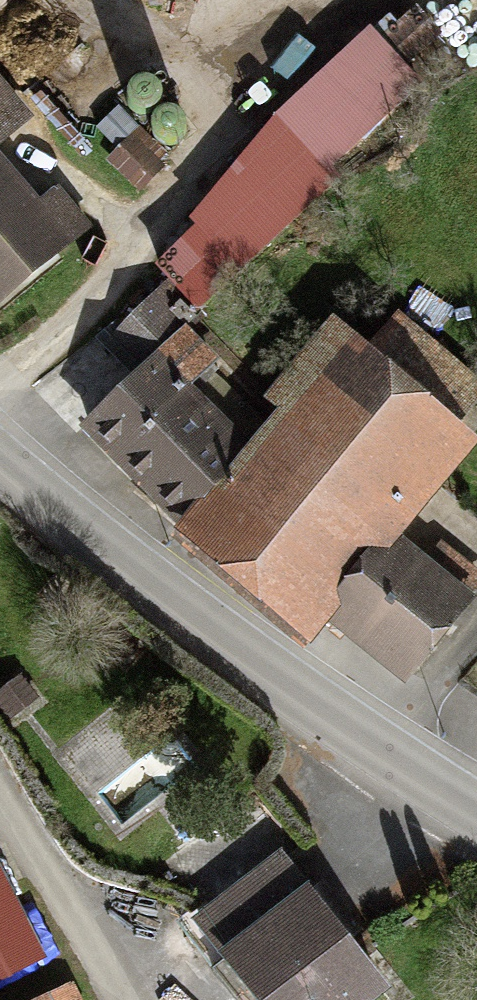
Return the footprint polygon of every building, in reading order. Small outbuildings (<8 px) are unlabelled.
[(80,225),(1,140),(29,115),(0,84),(0,299),(80,225)] [(168,273),(172,277),(197,302),(301,199),(258,155),(198,213),(213,228),(168,273)] [(172,277),(113,336),(137,360),(197,302),(172,277)] [(178,517),(315,629),(325,618),(396,534),(476,439),(476,379),(401,315),(374,347),(346,324),(248,441),(178,517)] [(178,517),(248,441),(153,353),(83,429),(178,517)] [(464,592),(396,534),(325,618),(393,675),(464,592)] [(0,697),(0,708),(11,722),(34,704),(18,683),(0,697)] [(201,914),(271,999),(355,999),(389,973),(286,846),(201,914)] [(35,953),(0,885),(0,971),(35,953)] [(38,999),(76,999),(68,984),(38,999)]
